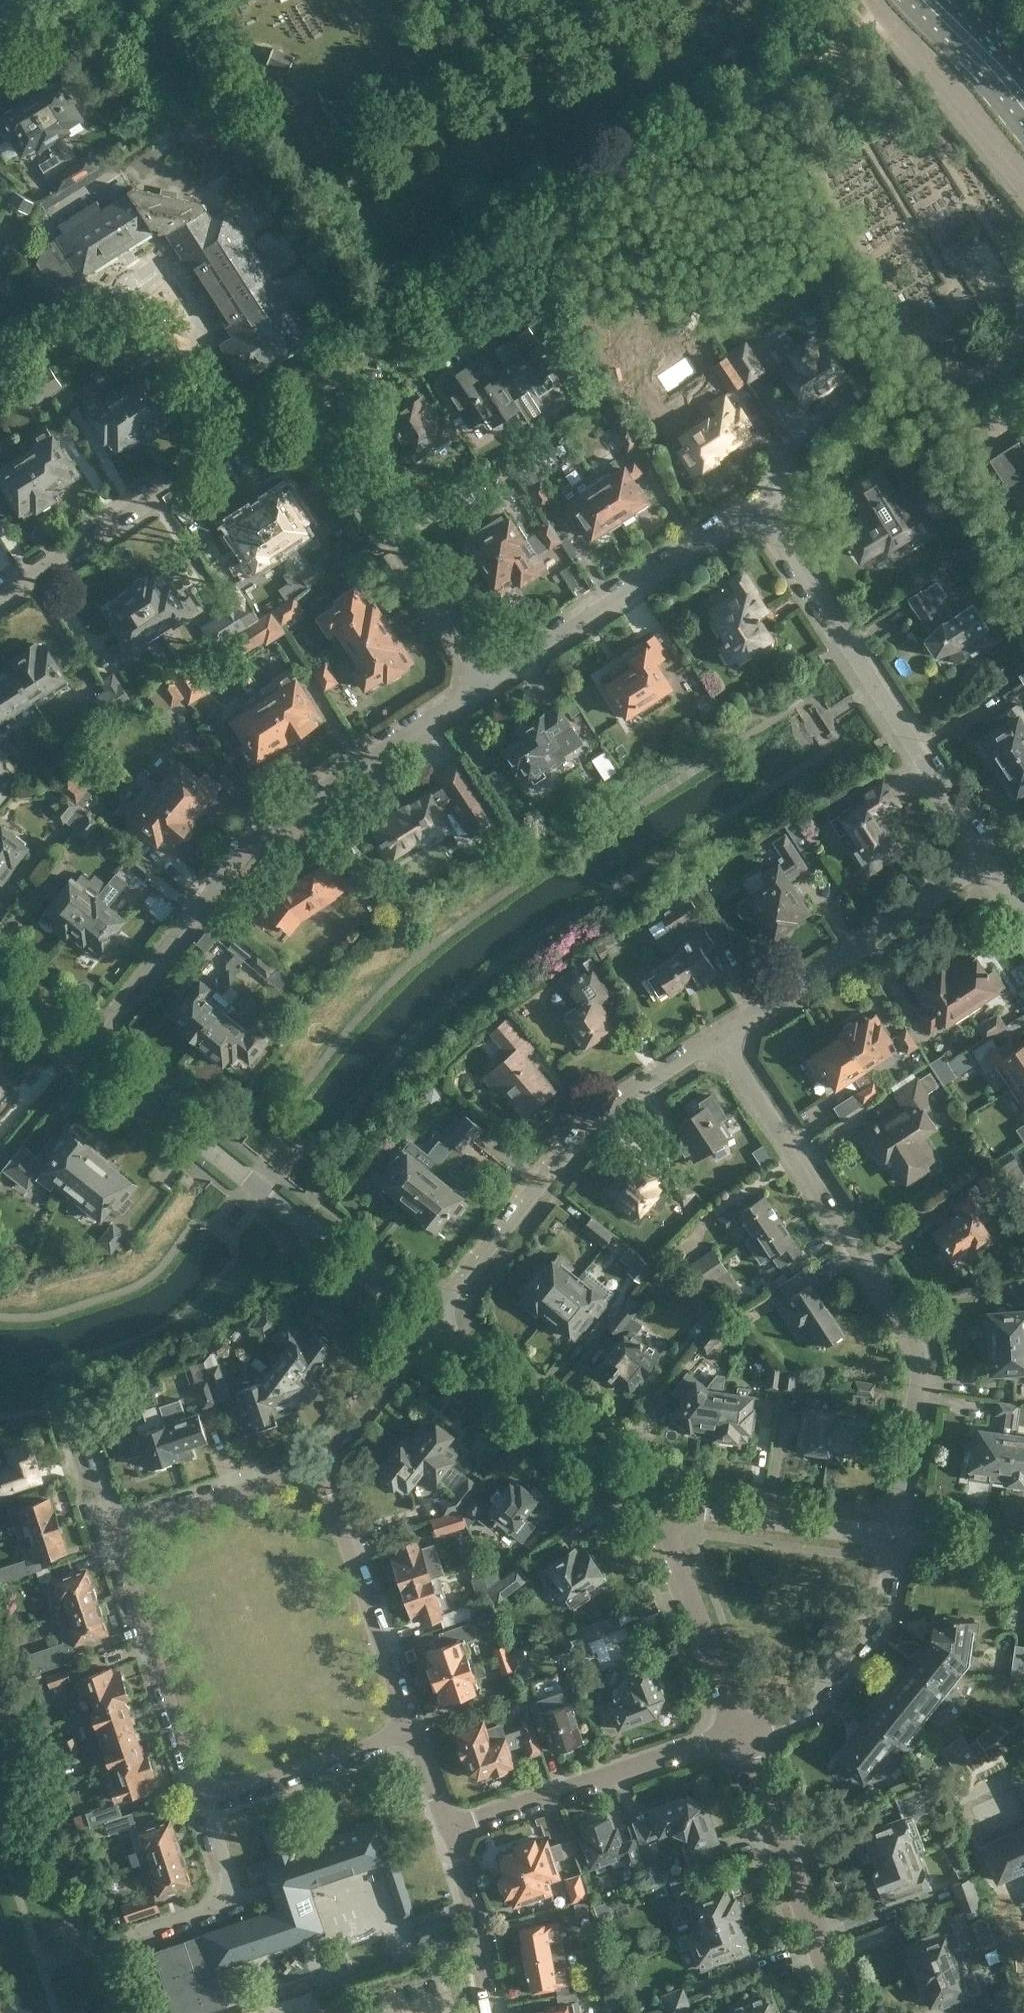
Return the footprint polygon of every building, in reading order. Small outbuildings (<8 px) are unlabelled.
[(267,64),(289,73),(295,56),(273,47),(267,64)] [(78,179),(98,167),(90,154),(78,161),(67,144),(65,146),(59,136),(66,132),(63,128),(78,119),(68,102),(77,97),(66,80),(30,101),(78,179)] [(30,101),(0,120),(0,133),(5,141),(0,144),(0,152),(6,163),(38,143),(40,147),(46,144),(52,153),(50,154),(51,157),(39,164),(48,180),(56,193),(78,179),(30,101)] [(41,202),(46,209),(113,168),(109,161),(98,167),(78,179),(56,193),(41,202)] [(59,227),(64,235),(46,246),(37,263),(70,314),(96,297),(82,275),(152,230),(167,233),(235,337),(223,344),(245,379),(309,339),(301,326),(308,322),(289,293),(282,297),(264,268),(256,273),(219,215),(211,220),(205,209),(206,208),(203,203),(133,188),(127,191),(129,194),(102,211),(97,203),(59,227)] [(29,214),(35,203),(36,202),(16,191),(8,203),(29,214)] [(151,289),(172,320),(190,307),(169,276),(151,289)] [(686,305),(677,319),(679,323),(681,326),(684,329),(689,330),(693,329),(695,328),(697,325),(702,314),(686,305)] [(184,331),(196,349),(197,349),(177,318),(155,331),(153,328),(138,338),(149,353),(184,331)] [(556,386),(548,374),(556,369),(529,327),(496,348),(523,390),(531,385),(539,398),(556,386)] [(184,331),(149,353),(162,373),(175,365),(197,351),(196,349),(184,331)] [(801,333),(768,353),(778,369),(772,372),(786,394),(794,389),(803,402),(845,374),(825,345),(818,349),(810,337),(806,339),(801,333)] [(747,345),(732,355),(749,381),(764,371),(747,345)] [(730,393),(746,383),(729,356),(712,366),(730,393)] [(520,410),(514,400),(499,376),(485,385),(472,364),(442,383),(471,427),(486,417),(493,428),(520,410)] [(36,373),(50,395),(63,387),(49,365),(36,373)] [(175,365),(162,373),(172,390),(185,382),(175,365)] [(18,387),(18,372),(0,372),(0,386),(18,387)] [(39,403),(50,395),(36,373),(25,381),(39,403)] [(120,400),(146,440),(160,431),(159,429),(172,421),(153,391),(160,386),(152,373),(131,387),(133,391),(120,400)] [(514,400),(520,410),(521,409),(528,420),(529,420),(532,418),(542,412),(529,391),(514,400)] [(146,440),(120,400),(117,396),(104,404),(97,394),(82,404),(113,452),(140,435),(144,442),(146,440)] [(722,451),(748,434),(742,426),(747,423),(739,409),(734,413),(722,394),(710,403),(715,410),(713,411),(717,416),(708,422),(707,420),(687,433),(692,440),(677,450),(682,458),(684,457),(695,473),(724,455),(722,451)] [(418,400),(416,397),(413,396),(408,400),(407,403),(409,406),(402,410),(400,408),(397,407),(391,410),(390,413),(392,416),(387,419),(417,465),(454,440),(458,445),(465,441),(447,413),(437,419),(429,405),(428,406),(422,397),(418,400)] [(535,421),(532,418),(529,420),(539,436),(549,430),(540,417),(535,421)] [(53,500),(54,500),(50,493),(77,475),(53,438),(60,433),(53,422),(32,436),(38,446),(24,455),(27,460),(53,500)] [(628,452),(642,443),(630,423),(615,432),(628,452)] [(1022,450),(1017,442),(989,460),(1018,506),(1022,504),(1023,507),(1023,449),(1022,450)] [(630,479),(642,471),(635,459),(595,485),(620,523),(632,515),(633,508),(645,501),(630,479)] [(27,460),(12,469),(9,465),(0,471),(0,489),(4,486),(24,516),(37,508),(38,510),(53,500),(27,460)] [(847,488),(872,528),(856,538),(866,553),(882,543),(884,548),(895,542),(901,552),(918,542),(906,522),(916,516),(899,489),(889,495),(874,471),(847,488)] [(588,475),(553,498),(559,506),(556,508),(565,521),(570,518),(578,530),(583,527),(589,537),(600,529),(606,532),(620,523),(595,485),(588,475)] [(552,501),(554,500),(542,481),(528,489),(541,509),(552,501)] [(266,502),(258,508),(286,548),(293,544),(295,547),(311,537),(303,525),(309,521),(288,488),(281,492),(279,489),(264,499),(266,502)] [(482,565),(522,539),(524,538),(503,506),(488,516),(491,520),(476,530),(477,531),(465,538),(474,551),(470,554),(477,565),(481,563),(482,565)] [(242,577),(246,574),(286,548),(258,508),(227,527),(246,556),(233,564),(242,577)] [(524,538),(482,565),(497,588),(509,581),(512,586),(522,579),(525,583),(536,576),(534,571),(544,565),(536,551),(547,544),(549,547),(561,540),(550,521),(524,538)] [(302,572),(311,585),(329,573),(320,559),(302,572)] [(130,585),(161,632),(198,607),(190,594),(181,600),(162,570),(149,579),(147,574),(130,585)] [(727,641),(725,643),(720,646),(731,663),(757,646),(759,649),(763,650),(767,649),(770,646),(771,642),(769,638),(758,621),(760,620),(758,617),(766,612),(754,592),(756,591),(743,571),(729,580),(738,594),(709,613),(727,641)] [(224,589),(248,626),(260,619),(259,618),(247,598),(248,598),(237,581),(224,589)] [(342,650),(388,621),(362,581),(337,597),(340,601),(319,614),(342,650)] [(922,589),(909,599),(930,633),(924,639),(935,656),(949,650),(956,662),(989,643),(983,631),(989,627),(974,604),(951,618),(939,600),(946,595),(937,581),(924,591),(922,589)] [(115,661),(125,655),(161,632),(130,585),(115,595),(118,599),(105,607),(124,637),(107,648),(115,661)] [(223,590),(220,586),(207,595),(220,615),(212,620),(225,641),(228,639),(236,634),(248,626),(224,589),(223,590)] [(295,595),(273,610),(282,624),(304,610),(295,595)] [(260,619),(248,626),(236,634),(228,639),(241,657),(264,642),(267,645),(287,632),(282,624),(273,610),(259,618),(260,619)] [(413,660),(388,621),(342,650),(365,686),(386,673),(388,676),(413,660)] [(643,716),(671,698),(666,690),(670,687),(655,664),(666,656),(653,636),(640,644),(644,650),(612,670),(617,677),(604,685),(625,717),(638,708),(643,716)] [(11,666),(33,698),(52,685),(55,690),(69,680),(45,642),(38,646),(36,643),(6,662),(8,666),(9,668),(11,666)] [(327,661),(312,671),(325,691),(340,682),(327,661)] [(173,675),(187,696),(200,688),(205,684),(191,663),(173,675)] [(8,666),(0,672),(0,724),(1,725),(15,715),(13,711),(33,698),(11,666),(9,668),(8,666)] [(307,736),(308,729),(322,720),(314,706),(316,705),(291,666),(275,676),(276,678),(262,687),(270,700),(294,737),(301,740),(307,736)] [(104,690),(117,711),(132,701),(115,672),(101,681),(106,689),(104,690)] [(1019,675),(999,687),(1007,700),(1023,689),(1023,672),(1019,675)] [(162,713),(187,696),(173,675),(147,691),(162,713)] [(107,718),(117,711),(104,690),(93,697),(107,718)] [(294,737),(270,700),(257,709),(254,704),(233,717),(247,739),(241,743),(252,760),(291,736),(292,738),(294,737)] [(1023,752),(1023,708),(1021,703),(1001,716),(1007,725),(981,741),(989,754),(985,757),(994,771),(1023,752)] [(557,767),(565,761),(566,755),(563,751),(581,740),(558,705),(512,736),(516,741),(501,750),(515,771),(520,768),(527,779),(530,777),(534,783),(547,775),(544,771),(552,765),(557,767)] [(994,771),(1003,785),(1008,782),(1016,795),(1023,790),(1023,752),(994,771)] [(13,776),(14,776),(0,755),(0,782),(2,784),(13,776)] [(472,832),(497,816),(459,756),(433,772),(439,781),(394,809),(391,804),(368,819),(382,840),(377,843),(387,859),(417,840),(418,842),(447,823),(438,808),(451,800),(472,832)] [(200,776),(181,760),(158,788),(154,785),(157,782),(141,768),(134,777),(145,786),(192,825),(195,821),(192,819),(220,784),(204,771),(200,776)] [(82,807),(93,794),(68,774),(57,787),(82,807)] [(11,792),(2,784),(0,782),(0,806),(11,792)] [(880,815),(897,803),(884,782),(862,795),(866,803),(857,809),(854,805),(852,807),(850,805),(839,812),(842,815),(830,823),(840,838),(850,832),(859,847),(850,852),(862,871),(885,857),(886,860),(901,851),(880,818),(881,817),(880,815)] [(192,825),(145,786),(136,797),(135,796),(122,812),(158,841),(160,839),(172,849),(182,837),(187,838),(191,832),(190,827),(192,825)] [(834,807),(846,800),(849,797),(844,788),(828,798),(834,807)] [(75,829),(88,812),(67,796),(52,814),(65,824),(66,822),(75,829)] [(88,812),(75,829),(87,838),(100,821),(88,812)] [(790,835),(800,828),(796,821),(785,827),(790,835)] [(27,844),(0,823),(0,877),(2,875),(5,878),(14,868),(10,865),(27,844)] [(741,899),(739,901),(737,904),(736,909),(737,913),(739,916),(744,918),(749,919),(753,918),(767,941),(796,922),(793,919),(807,910),(787,879),(806,867),(786,834),(774,842),(783,856),(778,859),(780,863),(762,874),(767,883),(741,899)] [(125,863),(141,876),(146,880),(156,867),(135,851),(135,850),(125,863)] [(302,914),(351,882),(334,856),(280,891),(273,886),(251,912),(265,923),(273,915),(290,929),(302,914)] [(106,887),(68,933),(68,934),(97,958),(122,928),(119,926),(125,919),(109,905),(127,883),(132,886),(141,876),(125,863),(105,886),(106,887)] [(73,875),(43,912),(55,922),(55,923),(55,927),(61,931),(64,930),(68,933),(106,887),(105,886),(93,877),(91,880),(82,873),(78,879),(73,875)] [(714,944),(701,923),(704,921),(689,898),(661,916),(672,931),(676,929),(686,945),(644,973),(660,998),(683,983),(686,987),(692,983),(694,988),(717,973),(703,951),(714,944)] [(230,945),(248,960),(267,976),(276,965),(239,935),(230,945)] [(592,963),(590,960),(593,957),(588,950),(574,959),(579,966),(581,971),(572,977),(579,988),(587,1001),(567,1014),(585,1043),(613,1026),(606,1015),(612,1011),(604,999),(612,994),(620,988),(600,958),(599,959),(592,963)] [(957,958),(941,969),(968,1009),(1003,986),(992,970),(988,972),(987,970),(984,971),(973,955),(960,963),(957,958)] [(968,1009),(941,969),(940,967),(912,985),(924,1004),(916,1010),(930,1031),(938,1025),(939,1027),(968,1009)] [(178,1025),(196,1040),(244,983),(231,972),(223,981),(217,976),(210,985),(202,978),(200,980),(197,977),(187,990),(190,992),(172,1013),(181,1021),(178,1025)] [(224,1060),(229,1064),(240,1050),(250,1059),(264,1041),(266,1037),(266,1032),(263,1027),(258,1025),(253,1026),(248,1029),(234,1018),(247,1002),(241,997),(249,987),(244,983),(196,1040),(222,1062),(224,1060)] [(555,1088),(525,1052),(537,1041),(513,1014),(511,1015),(496,1028),(515,1051),(486,1076),(498,1091),(505,1084),(517,1099),(520,1097),(530,1109),(555,1088)] [(874,1015),(859,1025),(857,1022),(856,1022),(849,1021),(843,1025),(842,1031),(840,1032),(842,1035),(864,1069),(896,1048),(874,1015)] [(997,1015),(977,1027),(985,1039),(1005,1026),(997,1015)] [(919,1046),(909,1028),(896,1035),(908,1053),(919,1046)] [(860,1090),(857,1092),(832,1108),(839,1117),(879,1091),(864,1069),(842,1035),(807,1058),(817,1074),(823,1070),(834,1088),(852,1077),(860,1090)] [(997,1047),(992,1040),(973,1052),(986,1072),(996,1065),(1009,1086),(1023,1077),(1023,1042),(1012,1050),(1006,1041),(997,1047)] [(947,1062),(956,1076),(977,1063),(967,1048),(949,1061),(947,1062)] [(947,1062),(949,1061),(944,1053),(929,1063),(944,1085),(956,1076),(947,1062)] [(936,1158),(920,1134),(931,1127),(921,1112),(933,1105),(926,1094),(940,1086),(931,1071),(917,1080),(895,1094),(902,1106),(888,1115),(889,1117),(858,1138),(867,1152),(876,1145),(885,1158),(891,1154),(909,1183),(925,1173),(921,1167),(936,1158)] [(1009,1086),(1023,1109),(1023,1077),(1009,1086)] [(696,1157),(726,1136),(717,1121),(728,1114),(713,1090),(699,1099),(704,1105),(679,1121),(686,1132),(672,1141),(683,1159),(693,1152),(696,1157)] [(457,1125),(474,1138),(482,1127),(465,1114),(457,1125)] [(455,1214),(467,1198),(451,1185),(459,1176),(450,1169),(474,1138),(457,1125),(448,1137),(455,1143),(407,1201),(412,1205),(410,1207),(434,1227),(449,1209),(455,1214)] [(57,1181),(66,1188),(76,1176),(81,1181),(90,1169),(94,1173),(106,1159),(67,1128),(58,1138),(53,1135),(36,1156),(22,1144),(2,1168),(28,1189),(38,1177),(51,1187),(57,1181)] [(995,1162),(1016,1148),(1007,1133),(985,1148),(995,1162)] [(448,1137),(435,1153),(434,1152),(427,1160),(418,1152),(415,1156),(402,1145),(388,1163),(392,1166),(381,1179),(407,1201),(455,1143),(448,1137)] [(1011,1152),(996,1161),(1004,1173),(1018,1164),(1011,1152)] [(135,1183),(106,1159),(94,1173),(90,1169),(81,1181),(76,1176),(66,1188),(90,1208),(87,1212),(96,1219),(100,1216),(101,1216),(121,1192),(125,1196),(135,1183)] [(641,1167),(632,1159),(610,1184),(623,1194),(615,1204),(635,1220),(640,1216),(641,1216),(642,1215),(653,1202),(660,1208),(671,1194),(684,1206),(695,1193),(668,1169),(661,1177),(645,1163),(641,1167)] [(995,1195),(998,1192),(1007,1186),(990,1164),(979,1172),(995,1195)] [(989,1219),(980,1206),(969,1189),(950,1200),(957,1211),(949,1216),(950,1218),(944,1222),(946,1224),(935,1231),(952,1259),(972,1246),(976,1251),(992,1241),(982,1224),(989,1219)] [(753,1233),(778,1218),(763,1196),(746,1207),(742,1202),(717,1219),(726,1231),(744,1219),(753,1233)] [(605,1245),(614,1234),(592,1216),(583,1228),(605,1245)] [(800,1252),(793,1241),(778,1218),(753,1233),(769,1257),(779,1251),(786,1261),(800,1252)] [(114,1224),(99,1243),(110,1252),(125,1234),(114,1224)] [(703,1255),(718,1278),(729,1271),(714,1248),(703,1255)] [(548,1312),(581,1274),(572,1267),(574,1265),(559,1252),(549,1264),(544,1260),(520,1289),(524,1293),(521,1297),(538,1310),(541,1306),(548,1312)] [(707,1285),(718,1278),(703,1255),(692,1262),(707,1285)] [(641,1282),(653,1266),(640,1256),(628,1272),(641,1282)] [(845,1337),(816,1293),(823,1288),(809,1266),(783,1283),(778,1286),(788,1301),(792,1298),(800,1311),(794,1315),(798,1322),(802,1328),(809,1323),(825,1350),(845,1337)] [(731,1272),(718,1280),(726,1292),(739,1285),(731,1272)] [(610,1299),(581,1274),(548,1312),(574,1334),(594,1310),(608,1322),(629,1295),(627,1293),(620,1301),(612,1295),(610,1299)] [(707,1285),(699,1279),(695,1275),(684,1289),(696,1298),(707,1285)] [(623,1338),(600,1367),(597,1370),(608,1379),(612,1376),(628,1389),(638,1377),(640,1379),(659,1355),(635,1335),(643,1325),(633,1316),(642,1306),(629,1295),(608,1322),(606,1325),(623,1338)] [(1023,1339),(1023,1310),(1004,1311),(1004,1309),(995,1309),(995,1312),(982,1312),(980,1313),(979,1313),(977,1314),(976,1316),(976,1317),(975,1319),(976,1322),(976,1323),(977,1324),(979,1326),(981,1326),(983,1326),(983,1342),(1023,1339)] [(269,1313),(258,1326),(267,1333),(278,1320),(269,1313)] [(728,1328),(715,1318),(696,1344),(708,1353),(728,1328)] [(302,1365),(318,1377),(329,1362),(323,1358),(333,1345),(311,1327),(307,1333),(288,1319),(276,1335),(290,1345),(286,1351),(302,1364),(302,1365)] [(983,1342),(984,1359),(990,1359),(991,1371),(1003,1370),(1003,1373),(1012,1373),(1011,1370),(1023,1369),(1023,1339),(983,1342)] [(286,1351),(267,1375),(277,1383),(280,1389),(283,1388),(287,1399),(305,1393),(311,1398),(323,1382),(318,1377),(302,1365),(302,1364),(286,1351)] [(204,1361),(218,1401),(231,1397),(217,1357),(213,1358),(211,1352),(204,1361)] [(263,1372),(268,1365),(256,1356),(251,1363),(263,1372)] [(780,1390),(783,1368),(770,1357),(766,1388),(780,1390)] [(807,1383),(807,1380),(808,1373),(797,1371),(798,1370),(783,1368),(780,1390),(795,1392),(796,1381),(807,1383)] [(707,1386),(687,1370),(674,1387),(684,1395),(681,1398),(684,1400),(673,1415),(691,1430),(694,1427),(716,1430),(721,1393),(723,1393),(725,1374),(717,1373),(707,1386)] [(277,1383),(267,1375),(263,1380),(237,1390),(244,1409),(251,1407),(259,1430),(279,1424),(276,1417),(292,1412),(287,1399),(283,1388),(280,1389),(277,1383)] [(150,1379),(154,1392),(164,1389),(159,1376),(150,1379)] [(217,1402),(208,1377),(196,1381),(204,1406),(217,1402)] [(147,1394),(154,1392),(150,1379),(122,1389),(127,1402),(147,1395),(147,1394)] [(855,1380),(853,1393),(874,1397),(875,1383),(855,1380)] [(748,1396),(749,1387),(738,1386),(737,1395),(723,1393),(721,1393),(716,1430),(715,1437),(736,1440),(736,1437),(744,1439),(746,1430),(748,1431),(752,1409),(749,1408),(751,1397),(748,1396)] [(1018,1418),(1020,1404),(998,1401),(996,1414),(1003,1415),(1001,1432),(978,1429),(976,1442),(973,1441),(968,1477),(1008,1483),(1015,1434),(1013,1434),(1016,1417),(1018,1418)] [(166,1424),(163,1416),(159,1406),(145,1410),(143,1415),(146,1422),(137,1425),(139,1433),(130,1436),(136,1454),(146,1451),(151,1466),(178,1458),(177,1455),(166,1424)] [(826,1453),(832,1412),(803,1408),(797,1449),(826,1453)] [(181,1420),(178,1411),(163,1416),(166,1424),(177,1455),(193,1450),(191,1444),(208,1439),(199,1414),(181,1420)] [(832,1412),(826,1453),(828,1453),(828,1451),(843,1453),(843,1449),(864,1452),(868,1424),(834,1419),(835,1413),(832,1412)] [(427,1464),(423,1468),(437,1480),(459,1453),(445,1442),(450,1435),(436,1424),(430,1431),(422,1423),(410,1438),(406,1434),(399,1442),(427,1464)] [(1015,1434),(1008,1483),(1023,1485),(1023,1435),(1015,1434)] [(40,1480),(34,1460),(37,1459),(30,1441),(6,1449),(12,1466),(0,1470),(0,1490),(2,1496),(13,1492),(12,1489),(40,1480)] [(402,1495),(423,1468),(427,1464),(399,1442),(375,1473),(382,1478),(382,1485),(385,1487),(391,1485),(402,1495)] [(468,1477),(454,1493),(466,1503),(470,1498),(474,1493),(480,1486),(468,1477)] [(485,1502),(474,1493),(470,1498),(466,1503),(462,1509),(467,1525),(475,1515),(490,1527),(496,1520),(523,1541),(536,1525),(523,1515),(528,1510),(528,1511),(531,1512),(533,1512),(536,1511),(537,1511),(539,1509),(540,1508),(540,1506),(541,1504),(541,1503),(540,1501),(513,1479),(487,1511),(481,1507),(485,1502)] [(444,1515),(462,1509),(466,1503),(454,1493),(453,1495),(439,1500),(439,1501),(421,1507),(426,1521),(444,1514),(444,1515)] [(53,1510),(49,1498),(11,1511),(15,1524),(14,1525),(17,1536),(59,1522),(55,1509),(53,1510)] [(437,1535),(467,1525),(462,1509),(444,1515),(432,1519),(437,1535)] [(59,1522),(17,1536),(26,1561),(28,1560),(29,1563),(41,1559),(67,1550),(62,1536),(64,1535),(59,1522)] [(392,1556),(402,1587),(444,1574),(434,1542),(419,1547),(417,1540),(397,1546),(400,1554),(392,1556)] [(577,1559),(572,1551),(548,1567),(544,1571),(544,1573),(544,1576),(545,1580),(548,1584),(552,1587),(555,1588),(560,1586),(574,1607),(590,1597),(586,1590),(604,1578),(587,1552),(577,1559)] [(44,1568),(41,1559),(29,1563),(28,1560),(26,1561),(0,1569),(0,1574),(3,1582),(37,1571),(44,1568)] [(44,1568),(37,1571),(41,1583),(52,1579),(53,1581),(54,1581),(54,1580),(50,1566),(44,1568)] [(498,1602),(529,1579),(520,1566),(489,1590),(498,1602)] [(86,1570),(54,1580),(54,1581),(64,1612),(96,1601),(86,1570)] [(446,1598),(439,1576),(402,1587),(413,1619),(420,1616),(422,1622),(440,1617),(438,1611),(440,1610),(437,1601),(446,1598)] [(106,1632),(96,1601),(64,1612),(74,1643),(106,1632)] [(444,1627),(471,1618),(466,1606),(440,1615),(444,1627)] [(573,1630),(579,1647),(580,1646),(579,1643),(620,1627),(615,1615),(573,1630)] [(962,1674),(969,1665),(975,1622),(945,1616),(943,1624),(932,1622),(928,1646),(962,1674)] [(426,1660),(432,1677),(470,1664),(466,1654),(468,1653),(464,1641),(475,1638),(478,1632),(475,1624),(470,1621),(439,1631),(440,1635),(433,1637),(436,1646),(426,1650),(429,1660),(426,1660)] [(568,1651),(579,1647),(573,1630),(562,1635),(568,1651)] [(69,1640),(23,1655),(30,1674),(76,1659),(69,1640)] [(496,1655),(508,1651),(507,1644),(494,1648),(496,1655)] [(1016,1645),(1012,1678),(1023,1680),(1023,1646),(1016,1645)] [(924,1646),(909,1665),(944,1695),(962,1674),(928,1646),(924,1646)] [(509,1652),(515,1670),(529,1665),(523,1648),(509,1652)] [(508,1651),(496,1655),(502,1674),(515,1670),(509,1652),(508,1651)] [(635,1656),(611,1665),(604,1681),(618,1687),(659,1707),(663,1698),(661,1698),(661,1695),(648,1661),(638,1665),(635,1656)] [(470,1664),(432,1677),(437,1694),(441,1693),(444,1703),(481,1690),(477,1678),(487,1675),(482,1662),(470,1666),(470,1664)] [(940,1723),(949,1713),(948,1707),(953,1702),(944,1695),(909,1665),(887,1692),(923,1721),(927,1716),(935,1723),(940,1723)] [(51,1687),(72,1680),(67,1668),(47,1674),(51,1687)] [(95,1709),(124,1700),(129,1698),(121,1672),(113,1674),(111,1668),(84,1677),(85,1679),(76,1682),(80,1695),(89,1692),(95,1709)] [(659,1707),(618,1687),(615,1696),(616,1701),(599,1707),(605,1723),(615,1719),(618,1729),(650,1718),(652,1713),(655,1715),(659,1707)] [(908,1753),(926,1732),(919,1726),(923,1721),(887,1692),(866,1719),(893,1741),(901,1748),(908,1753)] [(567,1704),(563,1699),(552,1702),(552,1709),(541,1713),(542,1714),(534,1717),(539,1733),(547,1730),(554,1752),(564,1749),(567,1752),(576,1749),(577,1745),(580,1743),(567,1704)] [(95,1724),(99,1738),(133,1727),(124,1700),(95,1709),(91,1711),(92,1715),(91,1717),(93,1722),(95,1724)] [(525,1744),(526,1748),(529,1757),(542,1752),(534,1729),(509,1737),(504,1724),(501,1725),(494,1727),(491,1719),(455,1730),(459,1743),(457,1744),(462,1760),(464,1760),(468,1773),(478,1777),(490,1773),(491,1776),(508,1770),(507,1767),(513,1765),(507,1750),(525,1744)] [(858,1733),(835,1763),(849,1774),(853,1769),(866,1780),(875,1768),(882,1773),(901,1748),(866,1719),(856,1731),(858,1733)] [(109,1768),(110,1767),(142,1756),(133,1727),(99,1738),(105,1755),(104,1756),(105,1762),(108,1763),(109,1768)] [(969,1743),(962,1734),(951,1742),(966,1762),(986,1748),(977,1737),(969,1743)] [(65,1750),(78,1746),(75,1736),(62,1740),(65,1750)] [(956,1770),(966,1762),(951,1742),(941,1749),(956,1770)] [(78,1746),(65,1750),(59,1752),(63,1763),(82,1757),(78,1746)] [(125,1799),(151,1790),(149,1784),(157,1781),(148,1755),(142,1756),(110,1767),(115,1785),(110,1787),(114,1799),(124,1796),(125,1799)] [(930,1787),(930,1786),(930,1785),(929,1785),(923,1788),(918,1777),(891,1787),(895,1799),(899,1798),(900,1798),(930,1787)] [(907,1818),(939,1806),(946,1804),(938,1782),(930,1785),(929,1785),(930,1787),(900,1798),(907,1818)] [(678,1833),(694,1799),(687,1796),(686,1800),(682,1798),(650,1809),(652,1814),(631,1821),(639,1842),(645,1839),(672,1830),(678,1833)] [(694,1799),(678,1833),(687,1837),(697,1863),(713,1857),(708,1843),(716,1840),(705,1808),(701,1806),(703,1803),(694,1799)] [(105,1822),(132,1813),(132,1812),(121,1816),(117,1803),(86,1812),(91,1825),(108,1819),(108,1820),(105,1821),(105,1822)] [(132,1813),(105,1822),(109,1834),(128,1828),(137,1853),(138,1853),(142,1865),(150,1862),(179,1853),(169,1821),(138,1831),(132,1813)] [(216,1967),(321,1932),(306,1887),(383,1861),(402,1919),(412,1915),(380,1817),(357,1825),(358,1829),(295,1850),(294,1847),(291,1848),(283,1823),(264,1829),(273,1857),(246,1866),(251,1881),(267,1876),(278,1909),(153,1951),(174,2012),(204,2012),(229,2005),(216,1967)] [(626,1866),(640,1862),(632,1839),(620,1843),(616,1830),(611,1832),(607,1819),(582,1827),(587,1840),(583,1841),(590,1865),(622,1855),(626,1866)] [(874,1869),(912,1854),(907,1840),(910,1839),(902,1819),(863,1834),(870,1852),(868,1852),(874,1869)] [(943,1843),(957,1837),(953,1826),(939,1832),(943,1843)] [(982,1847),(997,1881),(1023,1869),(1023,1828),(982,1847)] [(504,1877),(564,1856),(575,1853),(571,1841),(561,1844),(560,1842),(548,1846),(546,1840),(534,1844),(533,1840),(515,1845),(517,1850),(504,1854),(500,1863),(504,1876),(504,1877)] [(179,1853),(150,1862),(155,1875),(151,1876),(157,1893),(189,1882),(179,1853)] [(918,1869),(912,1854),(874,1869),(885,1896),(898,1891),(901,1897),(928,1887),(921,1867),(918,1869)] [(504,1877),(504,1876),(499,1877),(506,1896),(510,1894),(513,1904),(523,1901),(524,1904),(543,1897),(542,1894),(550,1892),(547,1881),(558,1877),(553,1862),(565,1858),(564,1856),(504,1877)] [(653,1887),(660,1872),(658,1872),(655,1864),(643,1868),(650,1887),(653,1887)] [(960,1881),(971,1877),(966,1866),(956,1870),(960,1881)] [(579,1898),(590,1895),(583,1868),(572,1871),(579,1898)] [(660,1872),(653,1887),(669,1882),(670,1882),(674,1880),(670,1868),(660,1872)] [(692,1874),(674,1880),(670,1882),(678,1904),(677,1905),(683,1920),(694,1915),(699,1929),(736,1915),(740,1914),(730,1887),(701,1898),(692,1874)] [(957,1899),(978,1892),(972,1877),(971,1877),(960,1881),(951,1884),(957,1899)] [(978,1892),(957,1899),(962,1913),(983,1905),(978,1892)] [(153,1895),(122,1905),(127,1921),(158,1910),(153,1895)] [(736,1915),(699,1929),(678,1937),(683,1948),(704,1940),(713,1964),(749,1951),(736,1915)] [(986,1915),(979,1918),(973,1920),(984,1950),(997,1944),(986,1915)] [(416,1943),(456,1930),(451,1917),(412,1930),(416,1943)] [(557,1921),(546,1923),(518,1928),(524,1959),(551,1954),(549,1942),(561,1940),(557,1921)] [(915,1976),(957,1961),(944,1925),(914,1936),(916,1941),(908,1943),(914,1960),(910,1962),(915,1976)] [(563,1952),(551,1954),(524,1959),(529,1990),(568,1983),(565,1965),(563,1952)] [(963,1958),(957,1961),(915,1976),(921,1991),(925,1989),(931,2006),(939,2003),(940,2007),(970,1996),(981,1991),(973,1971),(968,1973),(963,1958)] [(665,2006),(688,1997),(684,1985),(660,1994),(665,2006)] [(998,2007),(1018,2000),(1012,1985),(992,1992),(998,2007)] [(320,2007),(315,1991),(240,2012),(298,2012),(320,2007)] [(765,1994),(729,2008),(731,2012),(772,2012),(765,1994)] [(665,2006),(667,2012),(688,2012),(693,2011),(688,1997),(665,2006)] [(1022,2012),(1018,2000),(998,2007),(994,2009),(996,2012),(1021,2012),(1022,2012)] [(533,2012),(581,2012),(579,2001),(572,2002),(572,2003),(548,2007),(546,2010),(533,2012)]
